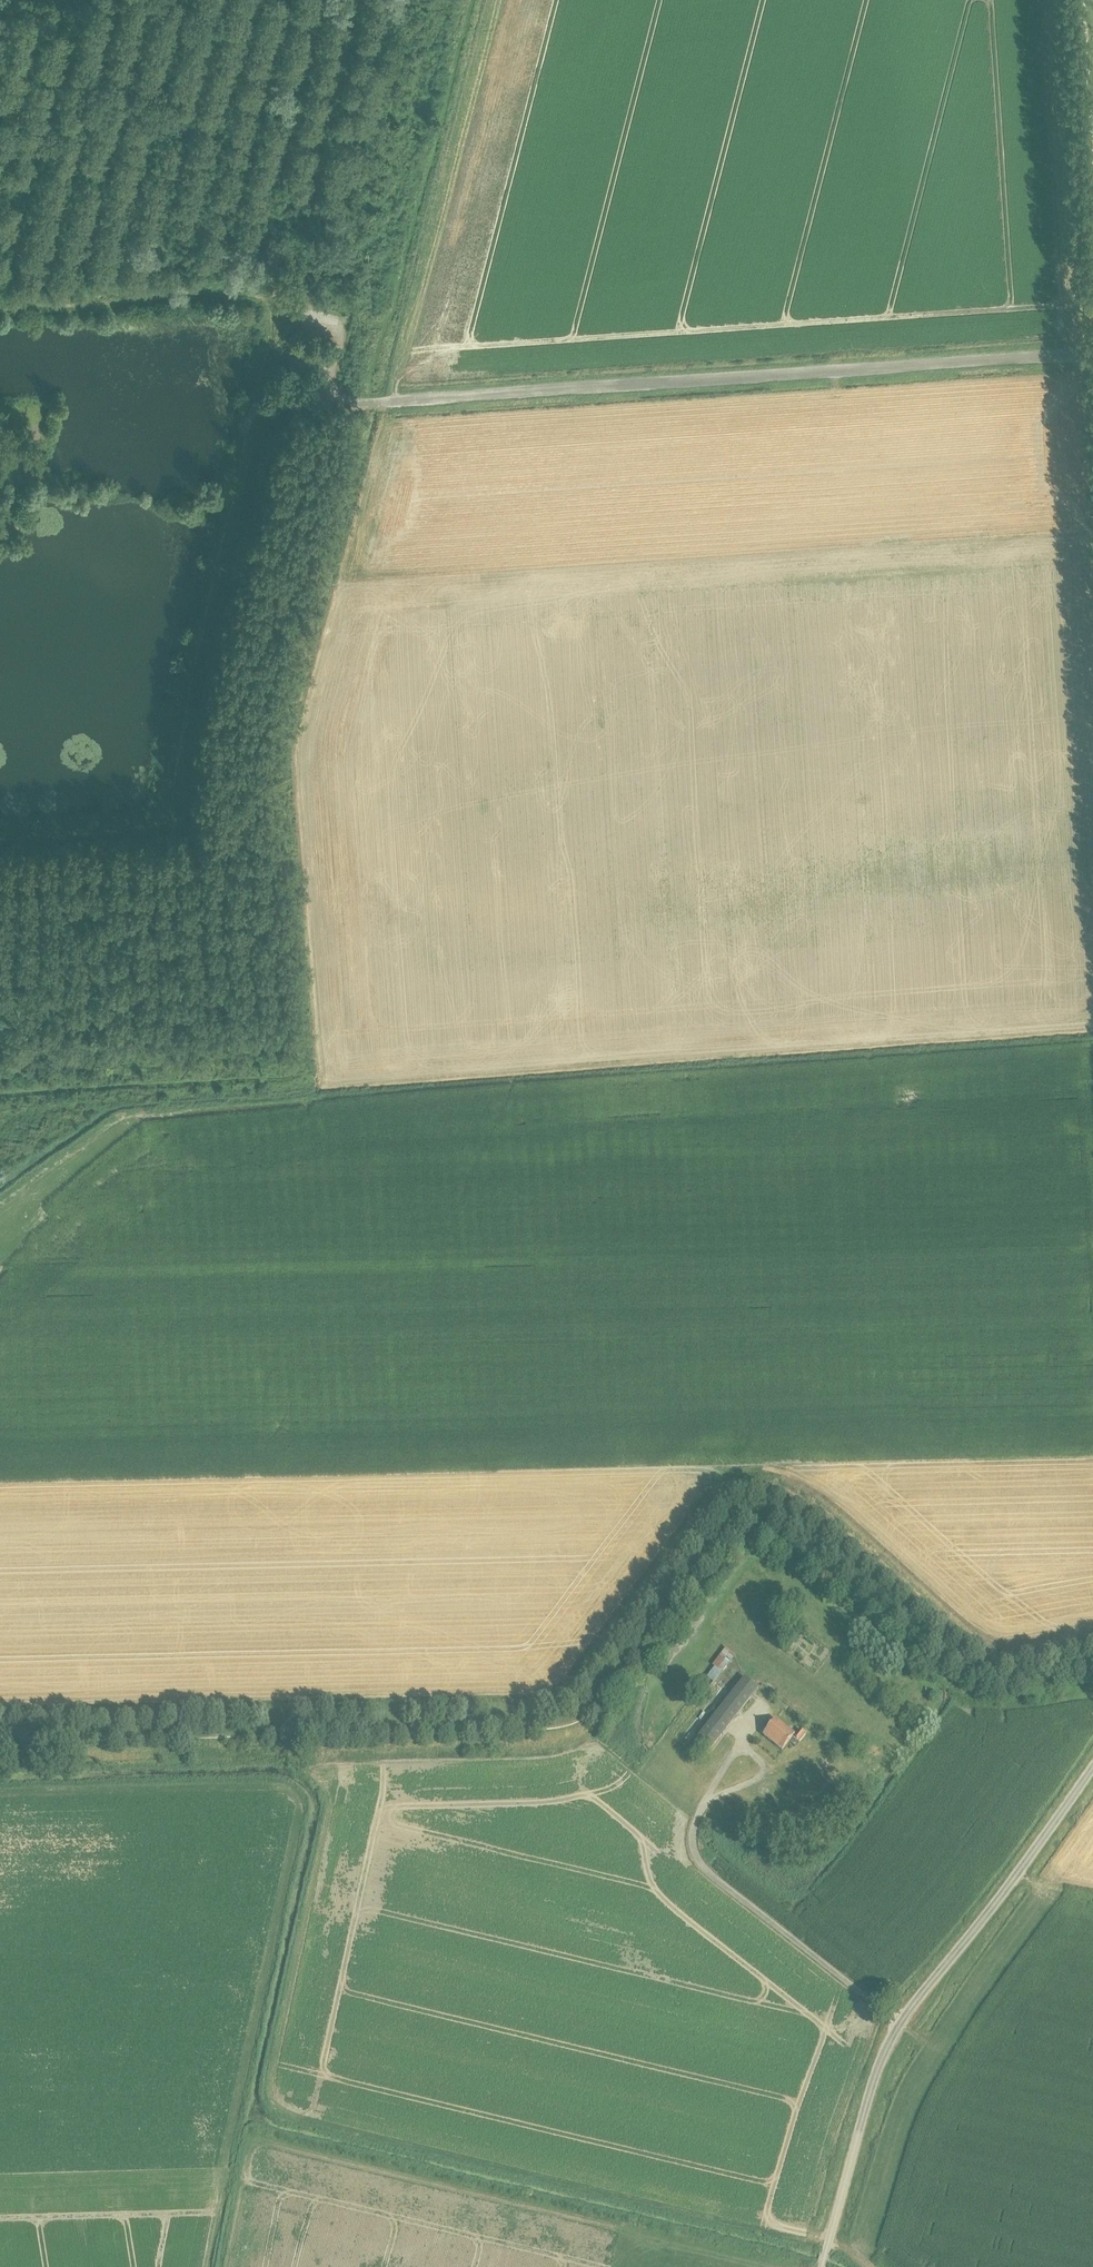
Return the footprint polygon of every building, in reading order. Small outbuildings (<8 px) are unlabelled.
[(715,1668),(705,1681),(712,1686),(735,1656),(726,1649),(713,1666),(715,1668)] [(698,1737),(711,1748),(758,1688),(744,1678),(698,1737)] [(800,1741),(805,1735),(799,1729),(794,1735),(776,1720),(763,1735),(781,1751),(789,1742),(794,1746),(799,1740),(800,1741)]
